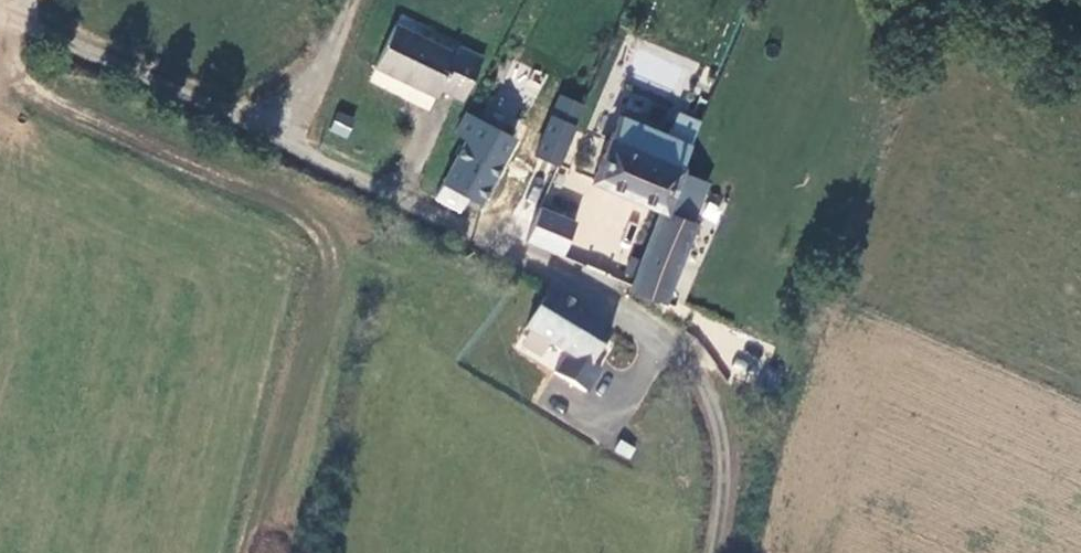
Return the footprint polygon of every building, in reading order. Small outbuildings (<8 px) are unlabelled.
[(457,53),(394,22),(377,59),(440,91),(443,85),(465,96),(479,61),(482,56),(461,46),(457,53)] [(477,90),(468,108),(513,134),(523,114),(477,90)] [(467,136),(434,194),(457,207),(466,194),(479,201),(513,134),(468,108),(465,105),(455,127),(467,136)] [(577,129),(596,136),(600,122),(581,115),(577,129)] [(630,286),(667,302),(699,223),(692,219),(706,181),(681,168),(691,144),(683,139),(621,115),(593,176),(661,207),(630,286)] [(527,247),(567,257),(576,218),(537,208),(527,247)] [(699,223),(667,302),(695,315),(727,235),(699,223)] [(586,310),(548,289),(527,327),(565,349),(566,347),(571,350),(559,372),(589,388),(601,365),(595,361),(594,362),(588,358),(594,347),(599,350),(610,329),(584,315),(586,310)]
